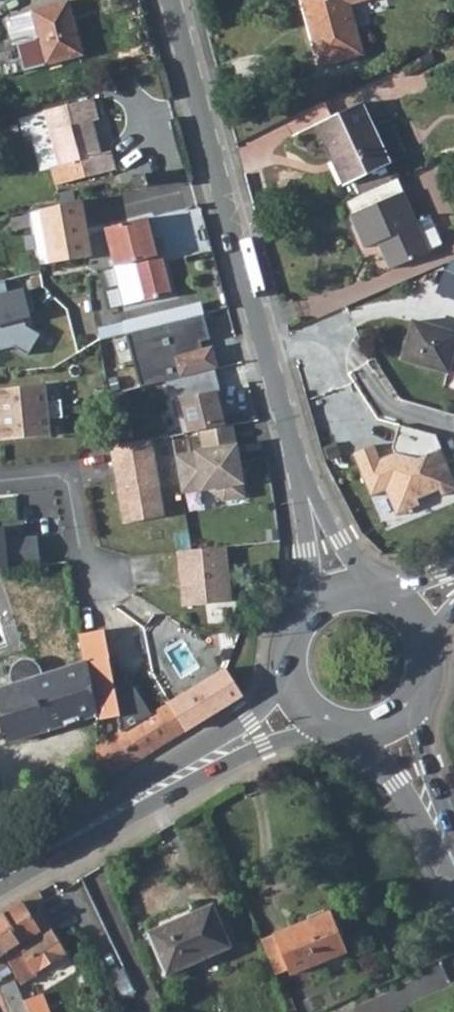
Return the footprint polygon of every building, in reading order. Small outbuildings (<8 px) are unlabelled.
[(327,66),(368,54),(356,8),(385,0),(310,0),(327,66)] [(70,1),(33,10),(12,15),(19,43),(25,70),(47,65),(84,56),(70,1)] [(95,97),(48,109),(65,181),(116,169),(112,150),(101,153),(93,119),(101,118),(95,97)] [(362,105),(318,128),(333,162),(338,159),(351,187),(392,168),(391,162),(409,154),(393,121),(375,130),(362,105)] [(132,177),(135,186),(146,183),(144,173),(132,177)] [(402,191),(351,214),(365,245),(378,240),(390,268),(428,251),(402,191)] [(81,199),(40,209),(48,264),(85,258),(91,257),(81,199)] [(147,216),(105,227),(114,266),(131,261),(141,300),(171,293),(160,251),(155,252),(147,216)] [(440,292),(453,297),(453,253),(440,292)] [(0,282),(0,352),(15,348),(29,356),(41,335),(27,328),(24,319),(30,317),(24,292),(9,295),(5,281),(0,282)] [(202,315),(125,334),(138,388),(164,381),(211,370),(215,369),(210,348),(200,350),(198,342),(208,340),(202,315)] [(413,330),(405,367),(453,378),(453,340),(413,330)] [(211,370),(164,381),(168,401),(173,400),(181,436),(197,433),(200,432),(200,431),(222,427),(216,405),(219,404),(211,370)] [(0,390),(0,416),(63,410),(62,401),(47,402),(45,386),(0,390)] [(0,442),(50,437),(49,420),(64,418),(63,410),(0,416),(0,437),(0,442)] [(200,452),(176,457),(183,495),(208,490),(222,503),(244,498),(230,426),(222,427),(200,431),(200,432),(197,433),(200,452)] [(400,429),(394,452),(396,457),(382,463),(377,450),(355,459),(374,502),(388,495),(394,493),(397,499),(415,506),(420,504),(442,494),(445,500),(453,496),(453,478),(437,438),(400,429)] [(151,440),(111,447),(125,525),(166,518),(151,440)] [(394,493),(388,495),(399,520),(423,510),(420,504),(415,506),(397,499),(394,493)] [(39,567),(37,539),(4,542),(3,530),(0,530),(0,571),(39,567)] [(228,548),(178,553),(181,584),(186,584),(186,590),(182,591),(183,607),(233,603),(228,548)] [(101,615),(76,621),(86,662),(98,714),(99,719),(123,714),(101,615)] [(115,626),(111,627),(115,643),(134,638),(130,617),(114,621),(115,626)] [(0,698),(0,721),(4,735),(11,733),(11,736),(46,725),(48,730),(98,714),(86,662),(44,675),(45,671),(44,668),(41,664),(37,661),(32,661),(27,661),(23,664),(20,669),(19,672),(19,678),(22,682),(0,689),(0,696),(0,698)] [(226,669),(199,685),(216,713),(243,697),(226,669)] [(199,685),(171,702),(188,731),(216,713),(199,685)] [(171,702),(99,747),(102,783),(188,731),(171,702)] [(46,725),(11,736),(13,741),(42,732),(48,730),(46,725)] [(226,936),(208,896),(146,925),(163,966),(226,936)] [(0,915),(0,946),(6,955),(8,963),(14,977),(17,983),(35,974),(33,972),(65,955),(42,911),(33,916),(25,900),(0,915)] [(342,947),(327,909),(273,932),(289,971),(342,947)] [(8,963),(6,955),(0,946),(0,967),(8,963)] [(28,1008),(24,1000),(20,992),(18,986),(17,983),(14,977),(3,981),(16,1011),(29,1011),(28,1008)] [(28,1008),(29,1011),(48,1011),(51,1011),(43,992),(24,1000),(28,1008)]
